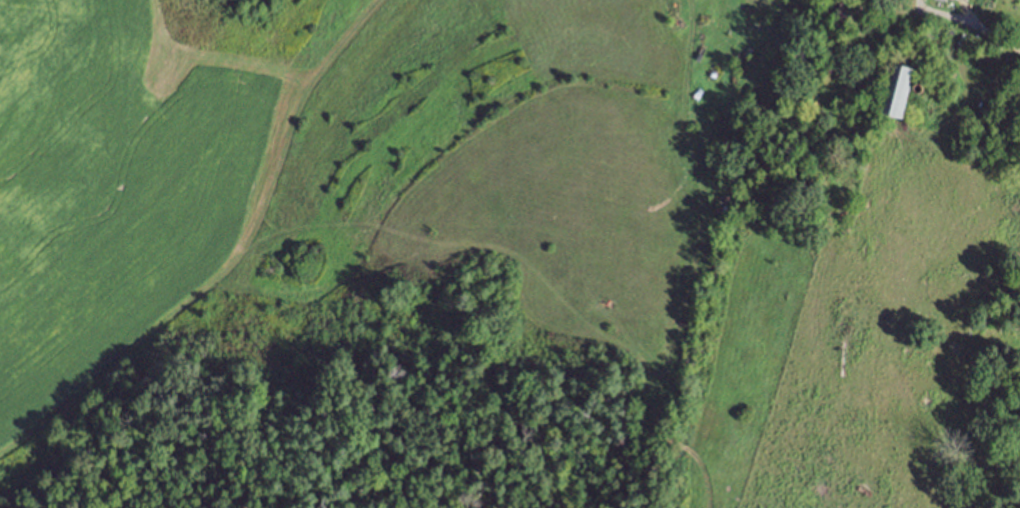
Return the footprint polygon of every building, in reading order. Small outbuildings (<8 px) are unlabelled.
[(976,57),(979,48),(999,55),(996,63),(976,57)] [(893,61),(915,67),(902,116),(879,109),(893,61)]
